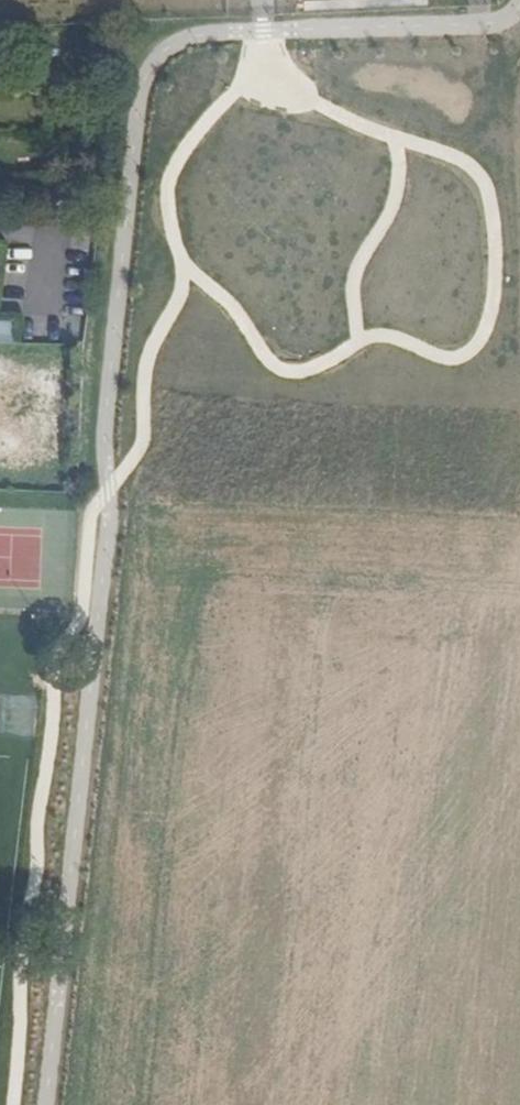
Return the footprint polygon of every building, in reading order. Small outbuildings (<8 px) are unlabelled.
[(15,319),(0,319),(0,340),(14,340),(15,319)] [(0,385),(0,417),(34,418),(35,386),(0,385)]
